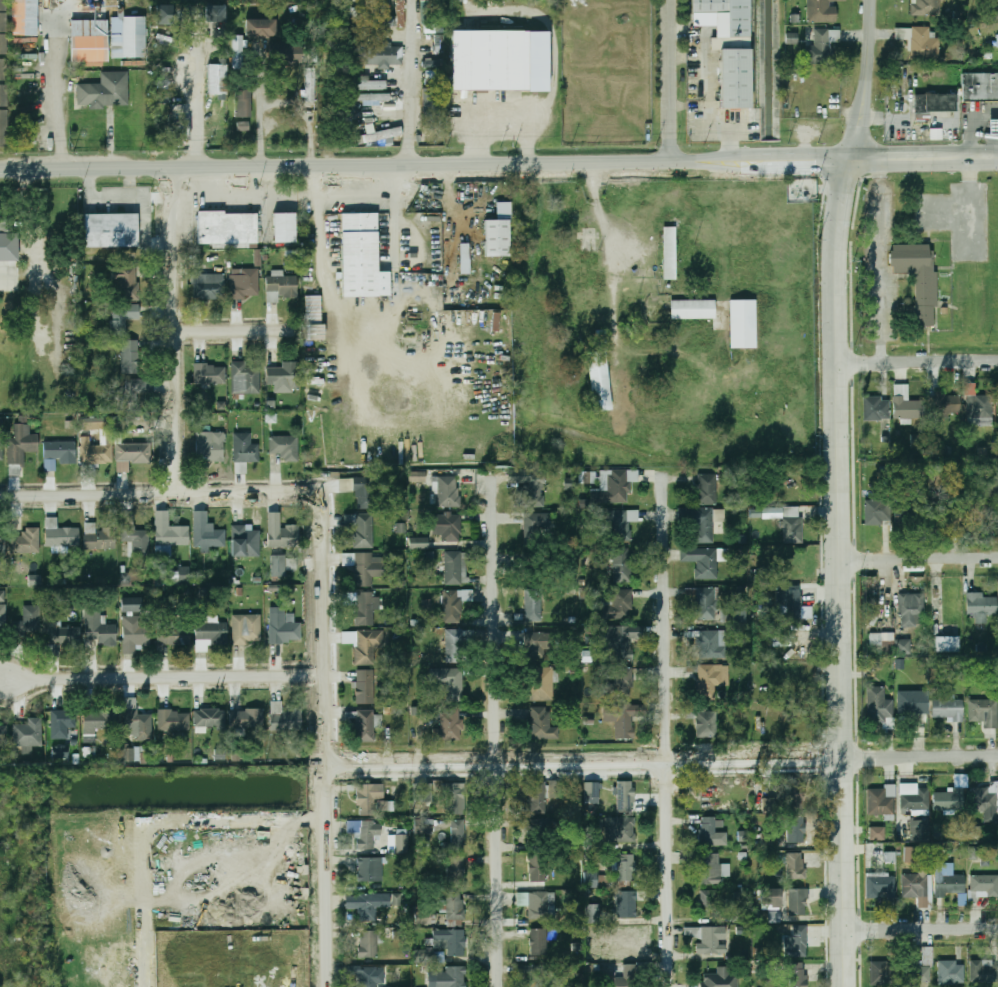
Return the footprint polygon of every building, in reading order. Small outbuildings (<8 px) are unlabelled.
[(38,0),(12,0),(11,35),(37,36),(38,0)] [(352,35),(351,0),(343,0),(344,35),(352,35)] [(367,45),(367,65),(402,66),(402,44),(382,44),(383,0),(373,0),(373,45),(367,45)] [(396,0),(397,17),(387,17),(388,27),(405,26),(404,0),(403,0),(396,0)] [(716,25),(716,38),(711,38),(711,50),(720,50),(720,108),(750,108),(750,0),(693,0),(693,25),(716,25)] [(806,22),(835,22),(835,0),(806,0),(806,22)] [(909,16),(940,16),(940,0),(909,0),(909,16)] [(206,22),(226,21),(225,5),(205,5),(206,22)] [(157,24),(171,24),(171,6),(157,6),(157,24)] [(146,58),(146,17),(102,17),(102,29),(112,29),(112,58),(146,58)] [(275,38),(275,19),(245,19),(245,38),(275,38)] [(911,59),(939,59),(939,36),(931,36),(931,27),(911,27),(911,59)] [(806,45),(806,64),(832,64),(832,29),(814,29),(814,45),(806,45)] [(452,91),(549,91),(549,30),(452,30),(452,91)] [(232,68),(245,68),(246,36),(233,35),(232,68)] [(108,62),(108,36),(71,36),(71,62),(108,62)] [(301,65),(301,43),(273,42),(273,64),(301,65)] [(354,58),(341,58),(341,93),(354,93),(354,58)] [(4,80),(4,85),(0,85),(0,106),(9,106),(9,59),(0,59),(0,80),(4,80)] [(226,64),(208,64),(208,95),(226,95),(226,64)] [(316,68),(302,68),(302,80),(297,80),(297,99),(304,99),(304,109),(316,109),(316,68)] [(129,72),(101,72),(101,84),(77,84),(77,107),(129,107),(129,72)] [(965,74),(997,74),(997,102),(965,102),(965,74)] [(386,80),(354,81),(355,90),(386,89),(386,80)] [(250,118),(250,88),(236,88),(236,118),(250,118)] [(170,103),(170,92),(161,93),(161,103),(170,103)] [(390,93),(356,94),(357,104),(379,104),(379,101),(390,100),(390,93)] [(955,94),(914,94),(914,110),(955,110),(955,94)] [(9,147),(8,110),(0,110),(0,147),(9,147)] [(343,141),(352,141),(352,110),(343,110),(343,141)] [(989,120),(997,120),(997,133),(989,133),(989,120)] [(188,125),(170,126),(171,141),(188,140),(188,125)] [(403,136),(401,128),(370,133),(372,141),(403,136)] [(196,213),(197,245),(257,245),(256,213),(196,213)] [(341,213),(342,297),(390,297),(390,272),(378,272),(377,213),(341,213)] [(85,214),(85,247),(138,247),(138,214),(85,214)] [(296,214),(274,214),(274,243),(296,243),(296,214)] [(485,220),(485,257),(509,257),(509,220),(485,220)] [(676,227),(664,227),(664,280),(676,280),(676,227)] [(16,260),(0,260),(0,234),(16,234),(16,260)] [(460,274),(469,274),(469,243),(460,244),(460,274)] [(935,327),(934,244),(890,245),(890,272),(915,272),(916,328),(935,327)] [(118,268),(118,301),(139,301),(139,268),(118,268)] [(230,269),(230,299),(259,299),(259,269),(230,269)] [(193,299),(225,299),(225,274),(193,274),(193,299)] [(266,303),(279,303),(279,299),(297,299),(297,276),(267,276),(266,303)] [(321,320),(320,296),(306,296),(306,320),(321,320)] [(670,319),(715,319),(715,300),(670,300),(670,319)] [(756,300),(730,300),(730,348),(756,348),(756,300)] [(140,305),(111,305),(111,335),(127,335),(127,320),(140,320),(140,305)] [(324,340),(324,325),(306,324),(306,340),(324,340)] [(122,373),(141,372),(141,348),(121,348),(122,373)] [(612,410),(606,350),(588,352),(593,412),(612,410)] [(260,394),(260,363),(232,363),(232,394),(260,394)] [(299,363),(282,363),(282,368),(266,368),(266,385),(276,385),(276,391),(299,391),(299,363)] [(194,364),(194,384),(226,384),(226,364),(194,364)] [(123,407),(138,407),(138,392),(152,392),(152,378),(123,378),(123,407)] [(922,417),(922,401),(909,401),(908,384),(893,384),(894,417),(922,417)] [(960,414),(960,394),(928,394),(928,414),(960,414)] [(966,417),(992,417),(992,395),(966,395),(966,417)] [(864,397),(864,420),(889,420),(889,397),(864,397)] [(94,400),(84,401),(85,411),(94,410),(94,400)] [(103,418),(79,419),(79,430),(103,430),(103,418)] [(10,475),(25,475),(25,424),(11,424),(10,475)] [(196,432),(196,465),(224,465),(224,432),(196,432)] [(234,463),(259,463),(259,444),(250,444),(250,434),(234,434),(234,463)] [(269,454),(282,454),(282,462),(299,462),(299,437),(269,437),(269,454)] [(145,443),(116,443),(116,463),(145,463),(145,443)] [(111,465),(111,444),(82,444),(82,465),(111,465)] [(75,461),(75,446),(56,446),(56,461),(75,461)] [(247,463),(235,462),(234,474),(246,474),(247,463)] [(507,470),(508,484),(517,484),(517,507),(544,506),(543,480),(531,480),(531,469),(507,470)] [(590,504),(629,503),(628,481),(638,481),(638,469),(599,470),(600,488),(590,489),(590,504)] [(425,471),(409,472),(409,482),(426,481),(425,471)] [(585,474),(585,483),(599,484),(600,474),(585,474)] [(717,474),(697,474),(697,504),(717,504),(717,474)] [(459,507),(459,477),(434,477),(434,491),(439,491),(439,507),(459,507)] [(340,491),(352,491),(352,478),(339,479),(340,491)] [(356,508),(374,508),(374,478),(356,478),(356,508)] [(573,478),(563,478),(564,490),(574,489),(573,478)] [(890,500),(864,500),(864,524),(890,524),(890,500)] [(929,502),(929,522),(962,522),(962,502),(929,502)] [(965,504),(965,522),(990,522),(990,504),(965,504)] [(802,543),(802,506),(782,506),(782,543),(802,543)] [(694,542),(713,543),(713,508),(678,508),(678,523),(694,523),(694,542)] [(189,526),(169,526),(169,510),(156,510),(156,546),(189,546),(189,526)] [(631,541),(631,521),(639,521),(639,510),(609,510),(609,541),(631,541)] [(550,512),(525,512),(525,536),(550,536),(550,512)] [(355,548),(374,547),(373,514),(346,515),(346,526),(354,526),(355,548)] [(461,541),(461,515),(439,515),(439,541),(461,541)] [(47,546),(79,546),(79,528),(57,528),(57,518),(47,518),(47,546)] [(116,549),(116,530),(96,530),(96,523),(85,523),(85,549),(116,549)] [(247,525),(232,525),(232,556),(260,556),(260,529),(247,529),(247,525)] [(299,547),(299,526),(269,526),(269,547),(299,547)] [(225,547),(225,527),(194,527),(194,547),(225,547)] [(134,541),(134,554),(151,553),(150,528),(122,528),(122,542),(134,541)] [(11,553),(39,553),(39,532),(11,532),(11,553)] [(428,538),(410,537),(409,548),(428,549),(428,538)] [(717,578),(717,548),(681,548),(681,561),(695,561),(695,578),(717,578)] [(613,549),(613,582),(632,582),(632,549),(613,549)] [(445,584),(462,584),(462,552),(445,552),(445,584)] [(343,565),(355,565),(354,587),(373,587),(373,575),(382,576),(383,554),(343,553),(343,565)] [(272,555),(272,574),(297,574),(297,555),(272,555)] [(155,583),(189,584),(190,567),(177,566),(177,571),(155,570),(155,583)] [(396,588),(404,588),(403,574),(395,574),(396,588)] [(29,585),(41,585),(41,575),(29,575),(29,585)] [(776,603),(786,603),(786,618),(801,618),(801,586),(776,586),(776,603)] [(696,619),(717,619),(717,587),(696,587),(696,619)] [(542,621),(543,588),(525,588),(525,621),(542,621)] [(631,590),(612,590),(612,596),(604,596),(604,618),(631,618),(631,590)] [(374,625),(374,592),(354,592),(354,625),(374,625)] [(444,618),(461,618),(461,592),(444,592),(444,618)] [(900,625),(925,625),(925,594),(900,594),(900,625)] [(997,615),(997,594),(967,594),(967,615),(997,615)] [(41,605),(22,605),(22,640),(41,640),(41,605)] [(97,645),(116,645),(116,624),(101,624),(101,606),(85,606),(85,638),(97,638),(97,645)] [(124,645),(150,645),(151,615),(140,615),(140,606),(124,606),(124,645)] [(722,621),(746,621),(746,607),(722,607),(722,621)] [(269,642),(301,642),(301,623),(285,623),(285,613),(269,613),(269,642)] [(261,615),(244,615),(244,629),(234,629),(234,644),(261,644),(261,615)] [(81,647),(80,626),(59,627),(59,620),(48,620),(49,655),(60,655),(60,647),(81,647)] [(196,622),(196,651),(209,651),(209,644),(228,644),(228,622),(196,622)] [(190,644),(190,624),(157,624),(157,644),(190,644)] [(632,659),(632,626),(609,626),(609,648),(614,648),(614,659),(632,659)] [(356,665),(382,665),(382,630),(356,630),(356,665)] [(697,630),(697,658),(725,658),(725,630),(697,630)] [(446,632),(446,663),(464,663),(464,632),(446,632)] [(547,632),(525,632),(525,658),(547,658),(547,632)] [(892,633),(870,633),(870,653),(881,653),(881,635),(892,635),(892,633)] [(936,636),(936,652),(960,652),(960,636),(936,636)] [(699,665),(698,696),(721,696),(721,665),(699,665)] [(553,701),(553,667),(527,667),(527,701),(553,701)] [(606,684),(606,696),(632,696),(632,667),(615,667),(615,684),(606,684)] [(447,701),(462,701),(462,669),(429,669),(429,685),(447,685),(447,701)] [(356,704),(374,704),(374,670),(356,670),(356,704)] [(884,687),(867,687),(867,722),(893,722),(893,699),(884,699),(884,687)] [(923,690),(898,690),(898,713),(923,713),(923,690)] [(933,719),(963,719),(963,699),(933,699),(933,719)] [(997,719),(997,699),(969,699),(969,719),(997,719)] [(302,708),(282,708),(282,701),(272,701),(272,730),(302,730),(302,708)] [(632,704),(615,704),(615,738),(632,738),(632,704)] [(558,739),(558,727),(549,727),(549,707),(529,707),(529,739),(558,739)] [(264,728),(264,708),(231,708),(231,728),(264,728)] [(434,728),(434,741),(461,741),(461,708),(441,708),(441,728),(434,728)] [(223,727),(223,709),(195,709),(195,727),(223,727)] [(74,710),(52,710),(52,739),(74,739),(74,710)] [(135,740),(152,740),(152,710),(125,710),(125,734),(135,734),(135,740)] [(190,730),(190,710),(158,710),(158,730),(190,730)] [(697,710),(697,736),(719,736),(719,710),(697,710)] [(357,711),(357,742),(374,742),(374,711),(357,711)] [(84,712),(84,735),(96,735),(96,730),(117,730),(117,712),(84,712)] [(14,746),(43,746),(43,718),(28,718),(28,724),(14,724),(14,746)] [(9,744),(9,722),(0,722),(0,744),(9,744)] [(68,746),(53,745),(52,758),(67,759),(68,746)] [(121,761),(139,762),(139,748),(121,748),(121,761)] [(966,809),(966,774),(954,774),(954,791),(934,792),(934,809),(966,809)] [(780,802),(787,802),(787,810),(804,810),(804,779),(780,779),(780,802)] [(549,780),(547,797),(563,798),(565,781),(549,780)] [(599,781),(582,781),(582,797),(599,797),(599,781)] [(618,812),(634,812),(634,781),(618,781),(618,812)] [(415,806),(432,806),(432,783),(415,783),(415,806)] [(461,813),(461,783),(446,783),(446,813),(461,813)] [(918,783),(900,783),(900,811),(929,811),(929,793),(918,793),(918,783)] [(358,816),(376,816),(376,799),(386,799),(386,784),(358,784),(358,816)] [(547,795),(537,784),(524,795),(534,807),(547,795)] [(972,784),(972,811),(997,811),(997,784),(972,784)] [(895,787),(868,787),(868,814),(895,814),(895,787)] [(377,810),(393,811),(393,801),(377,801),(377,810)] [(700,845),(716,845),(716,816),(700,816),(700,845)] [(788,816),(788,841),(804,841),(804,816),(788,816)] [(606,842),(634,842),(634,817),(606,817),(606,842)] [(434,819),(415,819),(415,833),(433,834),(434,819)] [(464,820),(452,820),(452,842),(444,842),(444,850),(464,850),(464,820)] [(910,840),(929,841),(930,821),(910,820),(910,840)] [(375,839),(381,839),(381,821),(348,821),(348,834),(357,834),(357,850),(375,850),(375,839)] [(884,839),(884,827),(871,827),(871,839),(884,839)] [(749,831),(738,831),(738,841),(749,841),(749,831)] [(395,853),(409,853),(409,834),(395,834),(395,853)] [(429,842),(418,841),(417,852),(429,853),(429,842)] [(904,862),(915,862),(915,847),(905,847),(904,862)] [(730,877),(730,864),(719,864),(719,853),(700,853),(700,884),(721,884),(721,877),(730,877)] [(805,853),(787,853),(787,881),(805,881),(805,853)] [(529,882),(547,882),(547,854),(529,854),(529,882)] [(617,854),(617,883),(635,883),(635,854),(617,854)] [(382,857),(357,857),(357,882),(382,882),(382,857)] [(464,857),(448,857),(448,883),(464,883),(464,857)] [(953,862),(935,862),(935,894),(965,894),(965,874),(953,874),(953,862)] [(583,887),(597,887),(597,871),(583,871),(583,887)] [(902,873),(902,897),(918,897),(918,907),(928,907),(928,873),(902,873)] [(971,896),(997,896),(997,874),(971,874),(971,896)] [(866,897),(895,897),(895,876),(866,876),(866,897)] [(781,909),(781,888),(761,888),(761,909),(781,909)] [(788,915),(807,915),(807,888),(788,888),(788,915)] [(636,917),(636,900),(650,900),(650,891),(617,891),(617,917),(636,917)] [(700,916),(719,916),(719,891),(700,891),(700,916)] [(744,891),(734,892),(735,903),(744,903),(744,891)] [(528,919),(549,919),(549,892),(517,892),(517,906),(528,906),(528,919)] [(378,921),(378,908),(391,908),(391,893),(345,894),(345,909),(359,909),(359,922),(378,921)] [(401,906),(400,893),(391,894),(391,906),(401,906)] [(465,925),(465,893),(447,893),(447,925),(465,925)] [(599,905),(587,905),(587,923),(599,923),(599,905)] [(725,927),(685,926),(685,937),(697,937),(697,954),(725,954),(725,927)] [(807,957),(807,926),(793,926),(793,936),(785,936),(785,957),(807,957)] [(530,956),(548,956),(548,928),(530,928),(530,956)] [(360,957),(378,957),(379,931),(360,931),(360,957)] [(434,931),(434,948),(448,948),(448,956),(464,956),(464,931),(434,931)] [(635,957),(634,938),(616,939),(618,958),(635,957)] [(932,946),(922,946),(922,961),(903,961),(903,983),(932,983),(932,946)] [(434,962),(444,961),(443,953),(434,953),(434,962)] [(938,983),(958,983),(958,960),(938,960),(938,983)] [(996,982),(996,960),(971,960),(971,982),(996,982)] [(870,985),(895,985),(895,961),(870,961),(870,985)] [(807,963),(790,963),(790,986),(807,986),(807,963)] [(445,966),(445,971),(436,971),(436,986),(467,986),(467,966),(445,966)] [(550,966),(519,966),(519,972),(530,972),(530,986),(550,986),(550,966)] [(738,974),(730,974),(730,966),(717,966),(717,974),(702,974),(702,986),(738,986),(738,974)] [(384,986),(384,968),(349,968),(349,977),(360,977),(360,986),(377,986),(384,986)] [(615,986),(635,986),(635,975),(615,975),(615,986)]
